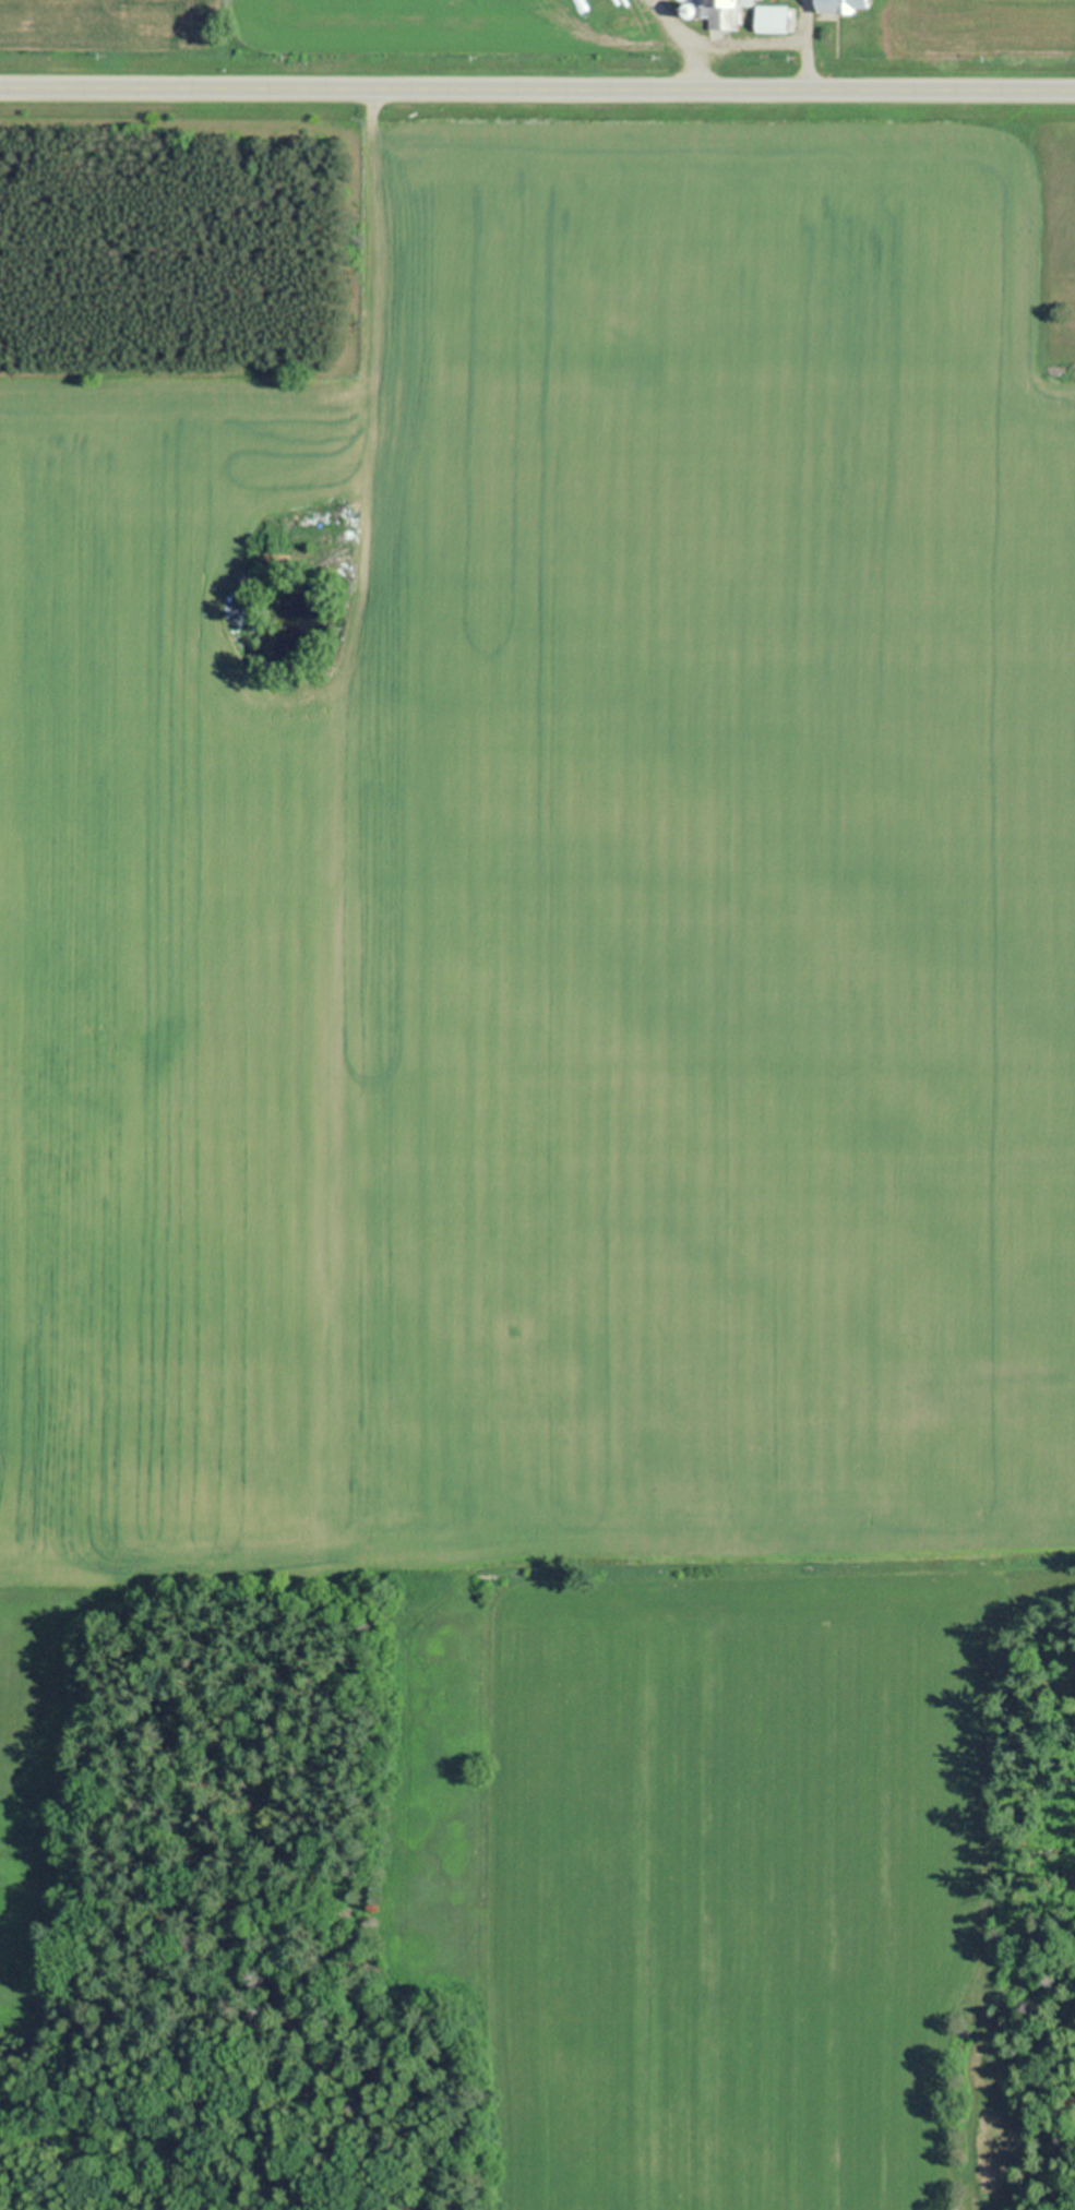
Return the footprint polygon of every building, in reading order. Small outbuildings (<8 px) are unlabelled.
[(706,31),(738,30),(737,7),(750,6),(750,0),(705,0),(706,31)] [(815,12),(853,13),(854,8),(866,8),(867,0),(815,0),(815,12)] [(786,29),(786,5),(755,5),(755,29),(786,29)]
